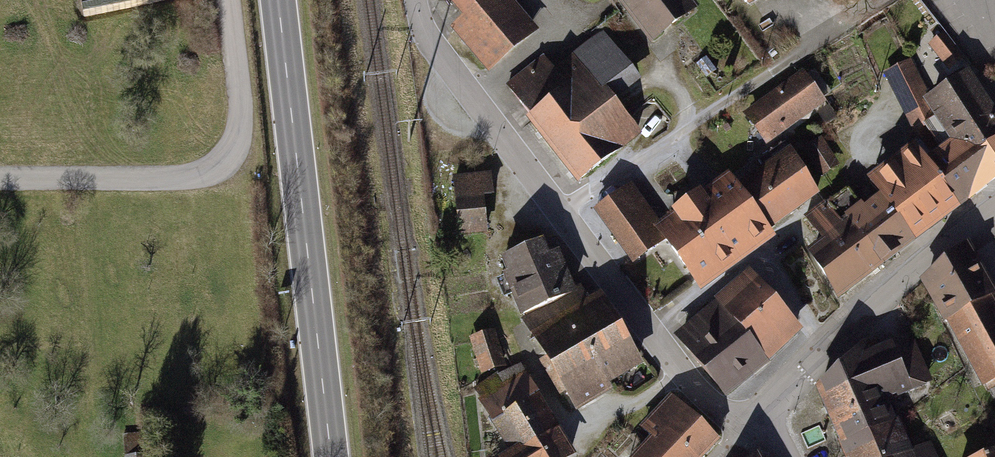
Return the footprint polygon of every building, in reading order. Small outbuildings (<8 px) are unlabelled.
[(83,13),(152,0),(81,0),(83,13)] [(451,32),(493,79),(542,36),(510,0),(451,0),(467,18),(451,32)] [(659,47),(707,12),(698,0),(624,0),(659,47)] [(760,11),(778,0),(753,0),(760,11)] [(549,57),(508,88),(583,190),(651,140),(620,98),(642,82),(607,33),(558,69),(549,57)] [(812,250),(841,293),(994,181),(994,107),(970,71),(930,98),(911,61),(886,73),(913,124),(925,119),(939,146),(863,207),(849,190),(812,216),(827,238),(812,250)] [(832,103),(806,72),(759,111),(785,142),(832,103)] [(824,140),(807,150),(825,179),(842,169),(824,140)] [(774,224),(820,190),(792,148),(768,162),(772,167),(747,183),(774,224)] [(636,188),(600,214),(642,271),(673,248),(698,279),(772,231),(733,172),(662,224),(636,188)] [(496,175),(459,178),(465,238),(493,235),(490,201),(499,200),(496,175)] [(517,275),(511,277),(537,341),(580,409),(649,367),(606,297),(590,305),(568,256),(563,258),(555,242),(512,262),(517,275)] [(927,284),(989,390),(994,386),(994,278),(980,253),(927,284)] [(758,272),(681,339),(735,400),(812,333),(758,272)] [(498,332),(473,340),(486,381),(511,373),(498,332)] [(870,344),(824,391),(853,456),(934,456),(931,448),(920,452),(898,403),(937,386),(919,345),(901,353),(898,346),(876,357),(870,344)] [(527,363),(511,373),(479,392),(518,456),(583,456),(527,363)] [(725,437),(675,394),(644,430),(659,443),(647,456),(708,456),(725,437)] [(126,448),(127,456),(145,456),(143,446),(126,448)]
